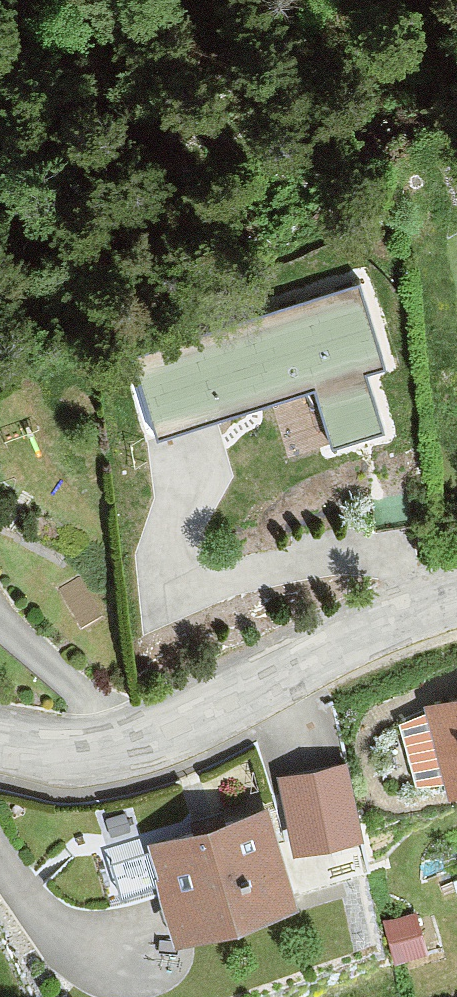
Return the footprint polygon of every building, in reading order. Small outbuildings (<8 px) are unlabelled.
[(204,299),(239,405),(384,359),(350,254),(204,299)] [(434,706),(435,710),(451,770),(455,783),(456,782),(456,699),(434,706)] [(451,770),(435,710),(401,720),(417,779),(451,770)] [(287,775),(300,832),(361,820),(348,762),(287,775)] [(289,895),(263,811),(163,842),(189,925),(289,895)] [(428,950),(416,911),(382,921),(395,960),(428,950)]
